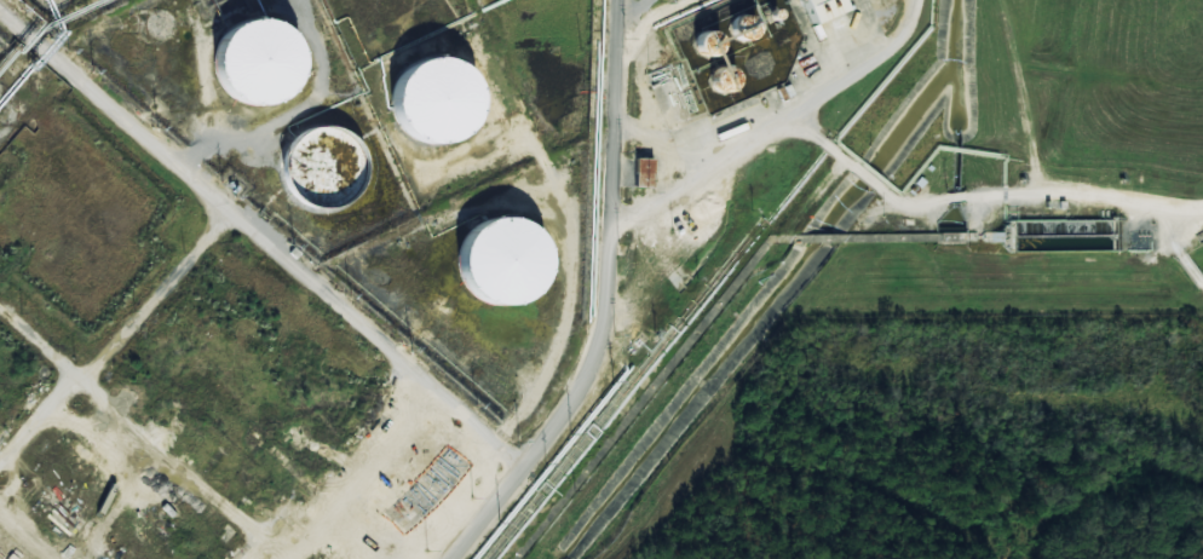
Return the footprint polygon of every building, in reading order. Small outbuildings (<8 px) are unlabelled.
[(806,29),(793,0),(831,0),(838,15),(806,29)] [(756,30),(758,34),(756,39),(754,42),(750,45),(746,47),(741,46),(737,45),(733,41),(731,38),(731,33),(731,28),(733,24),(737,22),(741,21),(744,21),(749,21),(753,23),(755,27),(756,30)] [(303,71),(299,86),(293,97),(282,106),(270,111),(257,113),(243,109),(232,102),(224,92),(219,80),(218,67),(220,53),(229,41),(241,31),(254,28),(270,28),(283,34),(294,44),(300,57),(303,71)] [(721,45),(721,50),(720,53),(718,57),(714,60),(710,62),(706,62),(701,59),(698,56),(696,52),(695,47),(696,44),(698,40),(702,36),(706,35),(709,35),(714,36),(716,38),(720,41),(721,45)] [(479,97),(480,110),(478,123),(470,136),(457,145),(444,149),(430,149),(415,143),(404,133),(398,120),(396,105),(399,91),(407,80),(416,70),(428,65),(442,64),(455,68),(466,75),(474,85),(479,97)] [(738,82),(738,87),(738,91),(735,94),(731,98),(727,99),(723,99),(718,97),(715,93),(713,90),(712,85),(713,81),(715,77),(719,74),(723,73),(726,73),(731,74),(733,75),(737,79),(738,82)] [(364,166),(365,178),(363,190),(355,202),(344,211),(330,214),(317,214),(304,208),(294,198),(287,186),(286,173),(288,160),(295,149),(305,140),(316,136),(329,134),(341,138),(352,144),(359,154),(364,166)] [(632,188),(632,160),(650,160),(650,188),(632,188)] [(547,257),(548,270),(545,283),(536,296),(524,306),(510,311),(495,310),(480,304),(470,294),(462,281),(461,265),(464,250),(471,238),(482,230),(494,224),(508,224),(522,226),(533,234),(542,244),(547,257)]
